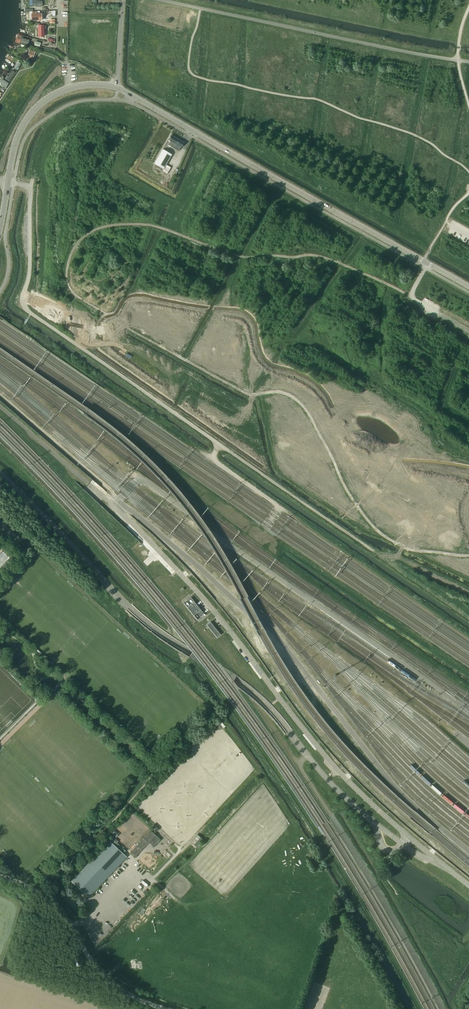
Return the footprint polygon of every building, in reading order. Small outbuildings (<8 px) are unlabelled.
[(32,14),(31,14),(31,20),(41,20),(41,14),(36,14),(36,12),(32,12),(32,14)] [(7,75),(5,79),(9,82),(15,72),(12,70),(8,76),(7,75)] [(0,79),(0,82),(2,83),(1,85),(5,88),(8,83),(2,79),(1,78),(0,79)] [(179,150),(181,147),(184,142),(171,135),(168,140),(171,141),(169,144),(179,150)] [(163,149),(155,163),(163,168),(164,168),(162,171),(167,173),(171,167),(166,164),(172,154),(163,149)] [(191,604),(187,607),(194,615),(197,613),(200,617),(204,614),(194,602),(191,604)] [(210,622),(207,625),(217,637),(220,634),(217,630),(210,622)] [(151,830),(130,852),(135,857),(149,842),(154,847),(161,840),(151,830)] [(88,897),(126,857),(123,853),(126,851),(117,843),(118,841),(110,833),(106,837),(110,840),(71,881),(88,897)] [(200,837),(194,844),(196,846),(203,839),(200,837)]
